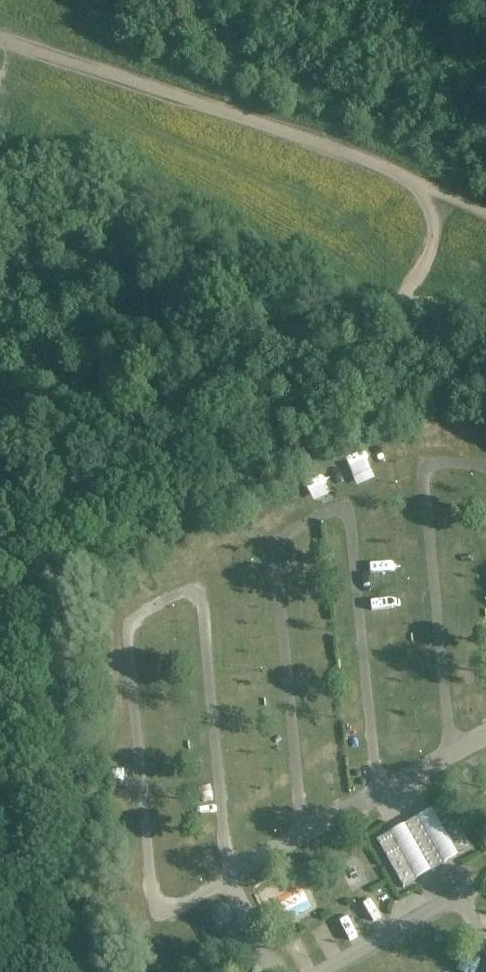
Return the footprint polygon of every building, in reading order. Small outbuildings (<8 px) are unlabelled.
[(430,869),(431,870),(444,863),(444,862),(458,854),(458,855),(472,847),(446,801),(432,809),(433,810),(419,817),(405,825),(391,833),(391,832),(378,840),(403,886),(417,878),(416,877),(430,869)]
